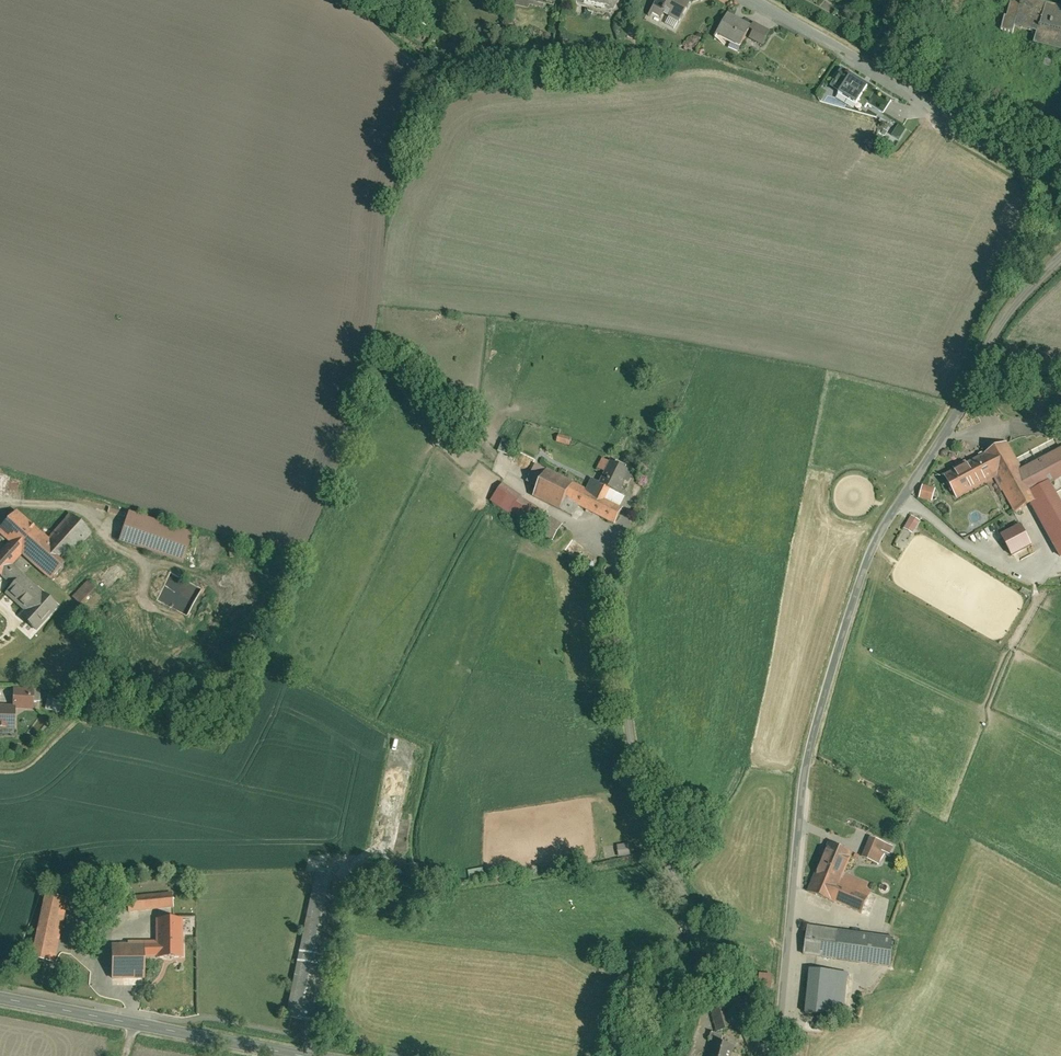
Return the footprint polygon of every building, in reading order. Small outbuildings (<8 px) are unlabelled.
[(555,10),(557,0),(517,0),(517,1),(555,10)] [(618,14),(626,0),(580,0),(578,8),(618,14)] [(669,14),(672,16),(670,21),(679,26),(690,4),(682,0),(660,0),(653,14),(666,21),(669,14)] [(1032,1),(1031,5),(1022,2),(1021,6),(1013,4),(1009,21),(1005,20),(1002,34),(1005,35),(1014,37),(1016,31),(1046,39),(1043,50),(1060,54),(1060,8),(1048,5),(1032,1)] [(752,28),(729,15),(717,37),(740,49),(752,28)] [(757,24),(749,40),(766,49),(774,32),(757,24)] [(830,88),(864,109),(866,105),(883,115),(893,99),(842,68),(830,88)] [(901,142),(908,131),(901,126),(894,138),(901,142)] [(504,441),(502,452),(511,454),(513,443),(504,441)] [(1023,471),(1007,444),(983,457),(995,478),(1003,492),(1004,491),(1015,513),(1031,504),(1032,507),(1049,498),(1043,488),(1050,484),(1060,478),(1060,450),(1023,471)] [(955,473),(945,478),(957,499),(995,478),(983,457),(967,466),(967,465),(954,471),(955,473)] [(603,485),(615,491),(623,495),(634,473),(606,459),(601,470),(609,474),(603,485)] [(529,483),(541,489),(551,472),(539,465),(529,483)] [(565,513),(571,501),(579,486),(551,472),(541,489),(537,499),(565,513)] [(625,510),(610,502),(615,491),(603,485),(595,481),(590,492),(579,486),(571,501),(617,525),(625,510)] [(504,509),(535,531),(544,519),(548,514),(506,484),(493,501),(504,509)] [(1050,484),(1043,488),(1049,498),(1060,519),(1060,504),(1050,484)] [(923,488),(920,498),(928,500),(931,490),(923,488)] [(1049,498),(1032,507),(1060,558),(1060,557),(1060,519),(1049,498)] [(0,533),(0,535),(10,543),(0,555),(0,572),(6,577),(16,566),(24,556),(53,581),(74,556),(94,533),(72,514),(51,539),(19,511),(0,533)] [(132,513),(122,542),(186,564),(197,535),(132,513)] [(53,525),(58,516),(54,514),(48,522),(53,525)] [(912,517),(906,527),(914,531),(919,522),(912,517)] [(566,527),(553,518),(550,523),(542,534),(555,543),(566,527)] [(1021,526),(1001,537),(1012,557),(1032,546),(1021,526)] [(62,605),(16,566),(6,577),(16,586),(8,595),(27,611),(22,617),(40,632),(62,605)] [(98,588),(89,580),(82,588),(74,597),(79,601),(83,605),(98,588)] [(15,689),(15,707),(18,707),(18,710),(37,710),(37,689),(15,689)] [(62,713),(64,701),(49,698),(46,709),(62,713)] [(0,707),(0,732),(18,732),(18,710),(18,707),(15,707),(0,707)] [(895,846),(871,837),(863,857),(883,865),(887,853),(891,855),(895,846)] [(830,842),(809,891),(863,914),(864,910),(872,891),(874,888),(845,876),(855,853),(830,842)] [(633,853),(632,843),(620,844),(621,855),(633,853)] [(486,869),(471,870),(472,878),(487,876),(486,869)] [(316,873),(316,887),(332,887),(333,873),(316,873)] [(133,912),(176,908),(175,892),(174,883),(131,888),(133,912)] [(342,893),(314,887),(289,1016),(316,1021),(342,893)] [(891,898),(872,891),(864,910),(887,920),(890,903),(891,898)] [(57,965),(70,900),(47,896),(34,961),(45,963),(57,965)] [(186,957),(185,921),(159,921),(159,941),(131,942),(131,945),(115,945),(116,981),(148,980),(147,958),(186,957)] [(811,926),(807,957),(893,968),(897,937),(892,937),(811,926)] [(852,973),(813,970),(808,1016),(830,1018),(847,1020),(852,973)] [(734,1012),(716,1016),(719,1033),(737,1029),(734,1012)] [(715,1043),(725,1045),(727,1036),(713,1033),(711,1042),(715,1043)] [(715,1043),(712,1055),(740,1055),(736,1055),(737,1048),(725,1045),(715,1043)]
